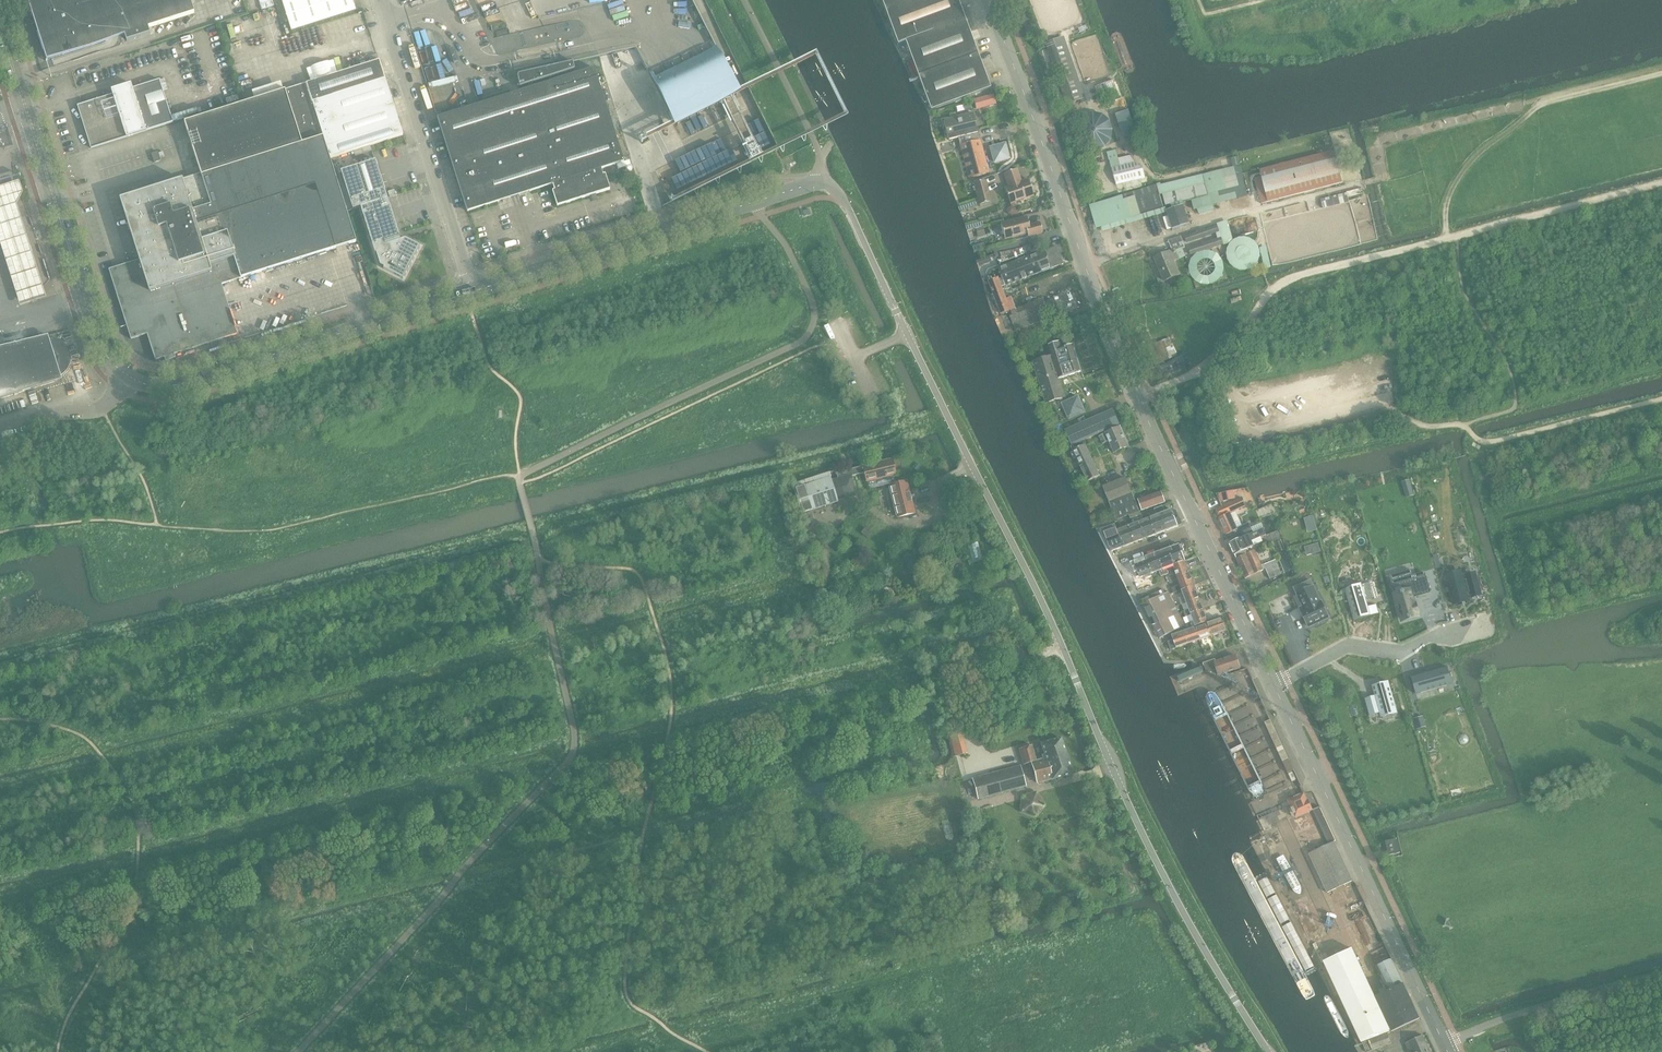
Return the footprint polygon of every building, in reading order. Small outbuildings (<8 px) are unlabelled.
[(47,60),(125,36),(127,42),(150,34),(148,28),(194,13),(190,0),(28,0),(47,60)] [(281,1),(291,32),(356,11),(353,0),(285,0),(281,1)] [(897,44),(905,42),(930,110),(990,88),(958,0),(881,0),(897,44)] [(1061,38),(1045,43),(1066,104),(1081,99),(1061,38)] [(717,105),(717,104),(726,99),(726,101),(727,100),(726,99),(735,94),(736,96),(737,95),(736,94),(737,94),(711,41),(709,42),(714,51),(656,80),(652,71),(650,72),(676,124),(677,123),(677,125),(678,124),(678,123),(686,119),(687,120),(688,120),(687,118),(696,114),(697,115),(698,115),(697,113),(706,109),(707,110),(708,110),(707,109),(716,104),(717,106),(717,105)] [(379,60),(306,84),(312,102),(330,158),(403,135),(379,60)] [(517,76),(517,77),(517,78),(519,87),(574,70),(573,62),(572,62),(571,61),(562,64),(563,64),(519,74),(518,74),(517,75),(517,76)] [(603,175),(601,169),(624,162),(594,68),(437,118),(467,212),(552,185),(554,190),(552,191),(557,206),(610,190),(605,174),(603,175)] [(117,88),(119,93),(78,106),(91,148),(167,124),(173,122),(159,80),(132,88),(131,83),(117,88)] [(1095,87),(1099,99),(1118,92),(1113,80),(1095,87)] [(256,98),(284,88),(282,81),(253,91),(256,98)] [(237,334),(222,285),(356,242),(330,158),(312,102),(306,83),(184,122),(202,179),(184,184),(182,179),(120,199),(128,225),(130,230),(136,249),(139,260),(109,270),(131,339),(147,334),(155,360),(164,358),(165,361),(176,358),(175,354),(237,334)] [(993,95),(974,100),(977,110),(996,105),(993,95)] [(1127,110),(1114,111),(1119,147),(1132,145),(1127,110)] [(1086,113),(1081,116),(1077,121),(1075,126),(1074,132),(1075,138),(1078,143),(1083,147),(1089,150),(1095,150),(1101,148),(1107,145),(1111,139),(1112,133),(1112,126),(1109,120),(1105,116),(1099,113),(1092,112),(1086,113)] [(973,114),(943,121),(948,140),(958,138),(969,178),(989,173),(978,133),(973,114)] [(1005,143),(990,147),(994,162),(1009,158),(1005,143)] [(1116,150),(1107,153),(1109,161),(1116,184),(1116,183),(1144,177),(1143,170),(1137,172),(1135,164),(1131,157),(1119,160),(1118,159),(1116,150)] [(158,151),(151,154),(154,163),(161,161),(158,151)] [(1262,177),(1255,179),(1262,204),(1343,183),(1336,156),(1335,151),(1260,170),(1262,177)] [(1089,152),(1084,153),(1088,166),(1093,164),(1089,152)] [(384,267),(383,269),(403,279),(420,246),(405,238),(400,240),(375,160),(341,171),(353,209),(360,207),(375,253),(376,253),(380,265),(384,267)] [(631,166),(629,160),(624,162),(616,164),(618,170),(625,167),(631,166)] [(1203,175),(1160,186),(1165,206),(1191,200),(1192,200),(1194,210),(1198,209),(1199,214),(1214,210),(1212,204),(1247,196),(1241,169),(1234,168),(1203,175)] [(1017,169),(1003,174),(1007,186),(1004,187),(1010,204),(1033,196),(1028,179),(1021,181),(1017,169)] [(978,200),(977,200),(978,205),(991,202),(986,180),(973,184),(978,200)] [(21,306),(32,303),(47,298),(16,204),(24,193),(20,182),(0,188),(0,242),(21,306)] [(1093,210),(1096,209),(1102,226),(1164,208),(1157,185),(1091,204),(1093,210)] [(1348,192),(1322,198),(1324,207),(1350,201),(1348,192)] [(1011,207),(1008,208),(1007,211),(1008,214),(1011,215),(1014,214),(1015,211),(1014,208),(1011,207)] [(1172,229),(1168,216),(1163,218),(1167,230),(1172,229)] [(1026,217),(1001,223),(1005,239),(1027,234),(1028,236),(1028,237),(1042,233),(1040,222),(1028,225),(1026,217)] [(1197,233),(1184,237),(1186,242),(1219,231),(1222,239),(1189,250),(1191,255),(1229,242),(1232,241),(1232,238),(1228,223),(1223,224),(1205,230),(1197,233)] [(983,226),(976,227),(978,236),(984,234),(983,226)] [(1181,237),(1168,241),(1173,252),(1175,251),(1182,248),(1185,246),(1181,237)] [(1060,265),(1064,264),(1057,247),(1051,249),(992,271),(990,277),(991,281),(999,278),(1002,287),(1060,265)] [(1170,252),(1154,258),(1164,281),(1179,275),(1174,261),(1179,259),(1185,256),(1182,248),(1175,251),(1170,254),(1170,252)] [(1265,268),(1271,267),(1267,253),(1262,254),(1265,268)] [(991,281),(989,282),(993,293),(992,296),(994,303),(998,304),(1002,315),(1009,312),(1013,323),(1016,331),(1024,328),(1059,315),(1056,306),(1047,310),(1043,299),(1016,309),(1012,298),(1007,300),(1002,287),(999,278),(991,281)] [(1071,291),(1053,298),(1054,299),(1056,306),(1059,315),(1060,315),(1077,309),(1071,291)] [(17,394),(39,387),(56,382),(55,381),(55,378),(57,378),(60,376),(61,376),(63,374),(66,371),(68,368),(70,365),(71,361),(71,357),(70,353),(68,349),(66,346),(63,343),(60,341),(56,340),(52,339),(49,339),(45,340),(26,344),(21,345),(20,343),(20,342),(2,347),(0,347),(0,399),(17,394)] [(1048,345),(1052,356),(1060,379),(1082,372),(1073,344),(1061,348),(1059,341),(1048,345)] [(1162,341),(1148,348),(1156,366),(1169,359),(1162,341)] [(1033,362),(1035,369),(1032,370),(1035,378),(1038,377),(1046,403),(1065,397),(1060,379),(1052,356),(1033,362)] [(1064,402),(1070,419),(1086,412),(1080,395),(1064,402)] [(1113,410),(1066,430),(1072,446),(1083,441),(1119,425),(1113,410)] [(1120,427),(1099,436),(1103,444),(1109,442),(1114,453),(1129,446),(1120,427)] [(1071,446),(1074,452),(1072,453),(1074,459),(1076,458),(1088,481),(1100,476),(1083,441),(1072,446),(1071,446)] [(838,479),(831,481),(837,500),(856,495),(851,476),(864,473),(866,482),(867,481),(869,490),(889,485),(897,518),(914,513),(907,481),(896,483),(893,475),(896,474),(892,459),(862,466),(837,472),(838,479)] [(830,478),(794,489),(801,513),(837,502),(830,478)] [(1103,487),(1109,502),(1132,493),(1126,478),(1103,487)] [(1409,480),(1402,482),(1404,490),(1411,488),(1409,480)] [(1234,497),(1233,491),(1222,494),(1223,502),(1227,501),(1226,498),(1234,497)] [(1161,492),(1138,500),(1142,510),(1165,503),(1161,492)] [(1139,511),(1132,493),(1109,502),(1116,519),(1129,515),(1135,513),(1139,511)] [(1242,498),(1216,510),(1219,518),(1218,518),(1226,535),(1227,535),(1229,538),(1234,536),(1236,541),(1253,533),(1249,523),(1237,529),(1230,513),(1246,506),(1243,501),(1242,498)] [(1259,515),(1276,511),(1274,504),(1257,508),(1259,515)] [(1178,526),(1183,524),(1179,517),(1175,519),(1172,510),(1165,513),(1163,506),(1158,508),(1167,530),(1178,526)] [(1157,516),(1150,518),(1156,535),(1167,530),(1158,508),(1154,510),(1157,516)] [(1139,511),(1135,513),(1145,539),(1156,535),(1150,518),(1143,521),(1139,511)] [(1135,524),(1128,527),(1135,543),(1145,539),(1135,513),(1129,515),(1130,519),(1133,518),(1135,524)] [(1304,516),(1308,530),(1316,528),(1313,514),(1304,516)] [(1120,523),(1115,524),(1124,547),(1135,543),(1128,527),(1122,529),(1120,523)] [(1110,531),(1106,533),(1113,551),(1124,547),(1115,524),(1109,527),(1110,531)] [(1252,541),(1266,535),(1264,529),(1263,529),(1253,533),(1236,541),(1230,544),(1235,555),(1254,546),(1252,541)] [(1269,533),(1272,541),(1283,536),(1280,529),(1269,533)] [(818,534),(809,537),(811,544),(821,541),(818,534)] [(1191,540),(1185,542),(1188,549),(1193,547),(1191,540)] [(966,543),(970,562),(982,559),(979,541),(966,543)] [(1318,544),(1310,546),(1312,554),(1320,552),(1318,544)] [(1179,545),(1167,549),(1173,566),(1184,561),(1185,561),(1179,545)] [(1173,566),(1167,549),(1156,553),(1165,575),(1169,574),(1166,568),(1173,566)] [(1254,550),(1236,558),(1245,578),(1263,570),(1254,550)] [(1156,553),(1146,557),(1152,574),(1159,571),(1161,576),(1165,575),(1156,553)] [(1146,557),(1134,562),(1136,568),(1132,569),(1134,576),(1139,574),(1140,578),(1152,574),(1146,557)] [(1181,586),(1182,590),(1194,585),(1184,561),(1173,566),(1181,586)] [(1282,575),(1275,561),(1264,565),(1271,579),(1282,575)] [(1462,573),(1445,577),(1452,604),(1469,599),(1468,594),(1470,593),(1470,595),(1481,592),(1477,575),(1466,578),(1466,579),(1464,580),(1462,573)] [(1426,575),(1402,582),(1405,593),(1395,595),(1402,620),(1409,618),(1409,619),(1411,618),(1411,617),(1417,616),(1417,613),(1418,612),(1415,605),(1414,605),(1413,598),(1431,593),(1426,575)] [(1368,607),(1366,600),(1374,598),(1370,583),(1363,585),(1363,584),(1345,589),(1354,621),(1379,613),(1376,605),(1368,607)] [(1184,597),(1179,599),(1181,604),(1198,598),(1194,585),(1182,590),(1184,597)] [(1329,618),(1321,602),(1320,602),(1313,587),(1297,594),(1304,610),(1301,611),(1309,627),(1329,618)] [(1151,601),(1143,605),(1160,639),(1185,626),(1169,592),(1165,594),(1163,590),(1149,596),(1151,601)] [(1198,598),(1181,604),(1186,616),(1191,614),(1203,610),(1198,598)] [(1194,622),(1191,623),(1192,627),(1196,626),(1207,622),(1208,622),(1203,610),(1191,614),(1194,622)] [(1223,619),(1208,624),(1212,636),(1227,631),(1223,619)] [(1207,622),(1196,626),(1201,640),(1212,636),(1208,624),(1207,622)] [(1192,627),(1193,629),(1192,629),(1191,627),(1185,629),(1190,644),(1201,640),(1196,626),(1192,627)] [(1172,636),(1174,640),(1169,642),(1171,650),(1190,644),(1185,629),(1179,632),(1179,633),(1172,636)] [(1240,668),(1236,656),(1216,663),(1215,661),(1204,664),(1207,673),(1217,669),(1219,675),(1240,668)] [(1450,685),(1446,668),(1412,677),(1416,694),(1450,685)] [(1388,682),(1373,686),(1376,696),(1366,699),(1370,715),(1380,713),(1382,718),(1397,713),(1388,682)] [(1422,717),(1414,719),(1417,729),(1425,727),(1422,717)] [(1270,720),(1264,723),(1269,732),(1275,729),(1270,720)] [(1041,744),(1045,755),(1043,756),(1044,759),(1036,761),(1031,746),(1019,749),(1023,765),(1031,763),(1037,783),(1072,774),(1060,739),(1041,744)] [(1288,760),(1283,762),(1288,773),(1293,771),(1294,771),(1289,760),(1288,760)] [(978,799),(1025,787),(1020,766),(972,779),(978,799)] [(1045,802),(1035,789),(1021,794),(1019,810),(1036,817),(1045,802)] [(1294,798),(1295,798),(1288,801),(1292,808),(1290,811),(1293,817),(1296,818),(1312,811),(1312,810),(1308,801),(1307,801),(1304,794),(1301,796),(1300,795),(1294,798)] [(1336,840),(1320,807),(1312,810),(1312,811),(1313,811),(1328,844),(1336,840)] [(1389,855),(1400,853),(1397,839),(1386,842),(1389,855)] [(1334,842),(1309,854),(1328,893),(1353,882),(1334,842)] [(1352,949),(1324,962),(1361,1042),(1391,1031),(1389,1026),(1375,997),(1375,998),(1352,949)] [(1388,991),(1375,997),(1389,1026),(1391,1031),(1392,1032),(1420,1019),(1404,984),(1391,959),(1376,967),(1388,991)] [(1362,1043),(1367,1051),(1368,1051),(1391,1043),(1387,1033),(1362,1043)] [(1405,1043),(1408,1049),(1411,1048),(1413,1051),(1431,1051),(1423,1035),(1405,1043)]
